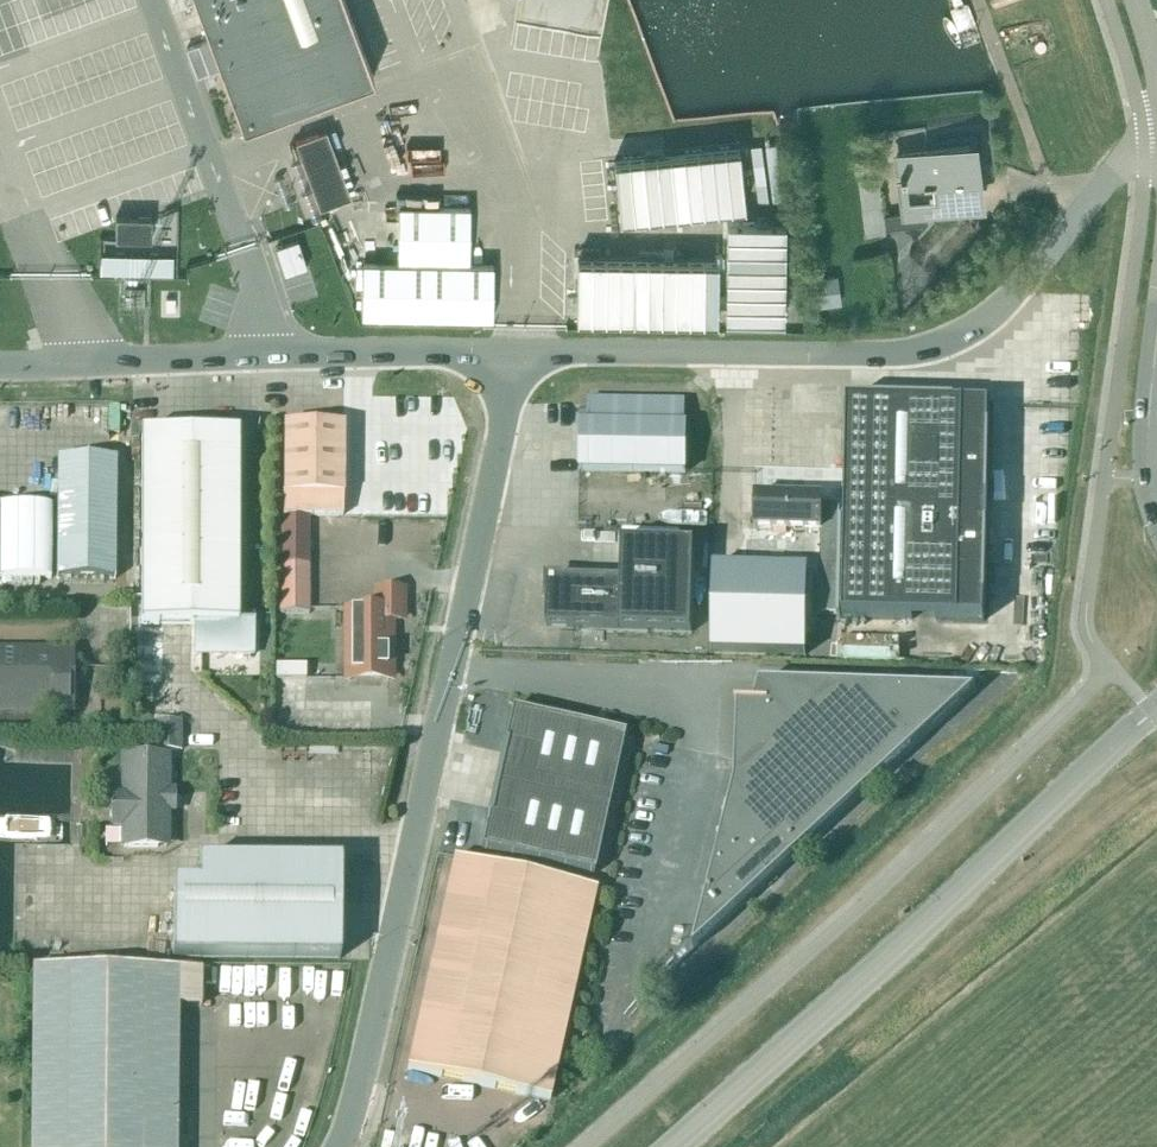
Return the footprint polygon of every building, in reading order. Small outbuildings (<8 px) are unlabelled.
[(243,125),(374,77),(345,0),(197,0),(243,125)] [(352,196),(326,128),(295,140),(320,208),(352,196)] [(884,212),(886,228),(927,222),(925,210),(977,203),(969,146),(897,155),(904,209),(884,212)] [(739,147),(614,160),(620,218),(745,205),(739,147)] [(153,217),(117,216),(117,238),(152,239),(153,217)] [(785,221),(727,220),(725,318),(783,319),(785,221)] [(718,261),(577,259),(577,318),(717,320),(718,261)] [(495,317),(495,265),(363,265),(363,317),(495,317)] [(838,274),(808,277),(812,307),(842,303),(838,274)] [(581,422),(580,471),(686,473),(687,424),(685,424),(685,400),(589,399),(588,422),(581,422)] [(847,402),(842,618),(984,621),(984,612),(985,612),(990,416),(989,416),(989,406),(971,406),(971,404),(847,402)] [(283,612),(309,612),(310,516),(343,517),(345,425),(285,425),(284,516),(283,612)] [(195,654),(255,654),(255,615),(238,616),(241,435),(142,436),(144,623),(195,624),(195,654)] [(58,460),(58,579),(116,579),(117,460),(58,460)] [(756,496),(755,530),(788,531),(789,497),(756,496)] [(840,505),(823,505),(823,498),(789,497),(788,531),(822,532),(819,615),(837,615),(840,505)] [(0,506),(0,579),(52,579),(52,506),(0,506)] [(692,633),(694,547),(622,544),(621,582),(564,580),(564,578),(562,578),(562,580),(548,580),(548,595),(545,595),(545,596),(547,596),(546,628),(692,633)] [(806,655),(807,569),(713,567),(711,652),(806,655)] [(389,621),(401,621),(401,591),(380,591),(380,610),(349,610),(349,674),(389,674),(389,621)] [(73,713),(73,651),(0,650),(0,713),(73,713)] [(693,950),(675,967),(676,968),(976,691),(759,683),(759,685),(760,685),(754,706),(736,705),(736,707),(737,707),(735,782),(693,950)] [(489,818),(482,850),(594,875),(625,735),(513,710),(505,743),(503,743),(487,817),(489,818)] [(154,722),(153,751),(182,751),(182,722),(154,722)] [(114,794),(113,825),(125,825),(125,848),(158,848),(158,836),(167,836),(167,758),(161,757),(155,751),(149,757),(125,757),(125,794),(114,794)] [(407,1069),(550,1101),(597,891),(454,859),(407,1069)] [(173,958),(340,960),(342,864),(199,863),(199,886),(174,886),(173,958)] [(157,956),(157,929),(128,928),(128,955),(157,956)] [(179,1007),(202,1007),(202,970),(33,968),(31,1146),(177,1146),(179,1007)]
